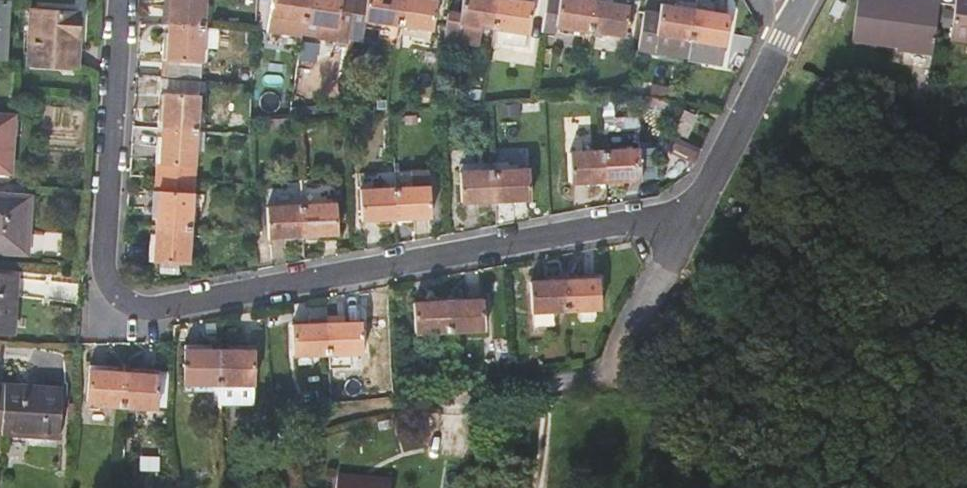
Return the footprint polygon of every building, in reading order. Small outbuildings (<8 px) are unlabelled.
[(169,9),(168,23),(201,25),(203,0),(165,0),(164,8),(169,9)] [(267,16),(302,21),(305,0),(269,0),(267,16)] [(302,21),(335,26),(340,0),(305,0),(302,21)] [(350,18),(398,25),(402,0),(352,0),(350,18)] [(398,25),(430,30),(435,0),(402,0),(398,25)] [(458,22),(492,27),(496,0),(461,0),(458,22)] [(492,27),(527,33),(531,4),(510,0),(496,0),(492,27)] [(541,23),(588,30),(593,0),(545,0),(541,23)] [(588,30),(623,35),(628,5),(594,0),(593,0),(588,30)] [(848,44),(892,50),(892,54),(929,60),(936,5),(910,2),(909,7),(856,0),(854,0),(848,44)] [(948,41),(966,43),(966,0),(953,0),(948,41)] [(644,10),(635,65),(683,73),(693,8),(659,3),(657,12),(644,10)] [(693,8),(683,73),(718,79),(728,14),(693,8)] [(302,21),(267,16),(265,30),(300,35),(302,21)] [(70,77),(75,21),(28,18),(24,73),(70,77)] [(200,43),(214,44),(216,26),(201,25),(168,23),(166,39),(162,39),(161,59),(165,59),(164,76),(197,78),(200,43)] [(490,37),(525,43),(527,33),(492,27),(490,37)] [(157,111),(161,111),(160,127),(195,130),(199,80),(160,78),(157,111)] [(654,99),(663,100),(664,90),(654,88),(652,98),(654,99)] [(679,92),(664,90),(663,100),(671,101),(678,102),(679,92)] [(653,109),(669,111),(671,101),(663,100),(654,99),(653,109)] [(48,104),(47,122),(80,124),(81,106),(48,104)] [(684,134),(695,114),(683,108),(672,128),(684,134)] [(8,122),(0,121),(0,176),(5,177),(8,122)] [(155,178),(192,181),(195,130),(160,127),(159,143),(155,143),(152,178),(155,178)] [(690,164),(697,150),(673,136),(666,149),(690,164)] [(602,149),(603,179),(656,176),(655,147),(602,149)] [(567,150),(568,180),(603,179),(602,149),(567,150)] [(504,163),(528,164),(529,151),(504,150),(504,163)] [(495,170),(496,200),(529,198),(528,169),(495,170)] [(460,172),(461,202),(496,200),(495,170),(460,172)] [(153,225),(188,228),(192,181),(155,178),(154,191),(151,191),(150,211),(154,211),(153,225)] [(336,232),(334,183),(300,184),(300,186),(303,234),(336,232)] [(393,187),(395,216),(429,214),(428,185),(393,187)] [(266,187),(268,235),(303,234),(300,186),(266,187)] [(357,189),(359,218),(395,216),(393,187),(357,189)] [(529,215),(529,199),(499,200),(499,215),(529,215)] [(24,203),(0,201),(0,258),(20,259),(24,203)] [(147,260),(186,262),(188,228),(153,225),(152,240),(148,240),(147,260)] [(562,280),(564,310),(599,308),(597,278),(562,280)] [(528,282),(530,329),(553,328),(552,311),(564,310),(562,280),(528,282)] [(12,286),(0,285),(0,340),(8,341),(12,286)] [(447,301),(449,330),(485,327),(482,298),(447,301)] [(413,303),(415,333),(449,330),(447,301),(413,303)] [(294,318),(330,317),(329,302),(294,303),(294,318)] [(326,324),(327,354),(362,351),(361,321),(326,324)] [(291,326),(293,356),(327,354),(326,324),(291,326)] [(183,343),(181,374),(216,376),(218,346),(183,343)] [(251,378),(252,349),(218,346),(216,376),(251,378)] [(117,407),(119,372),(104,371),(104,367),(85,366),(84,405),(117,407)] [(117,407),(116,421),(152,422),(155,370),(136,369),(135,373),(119,372),(117,407)] [(161,369),(159,404),(168,404),(170,370),(161,369)] [(0,394),(0,440),(55,444),(59,398),(0,394)]
